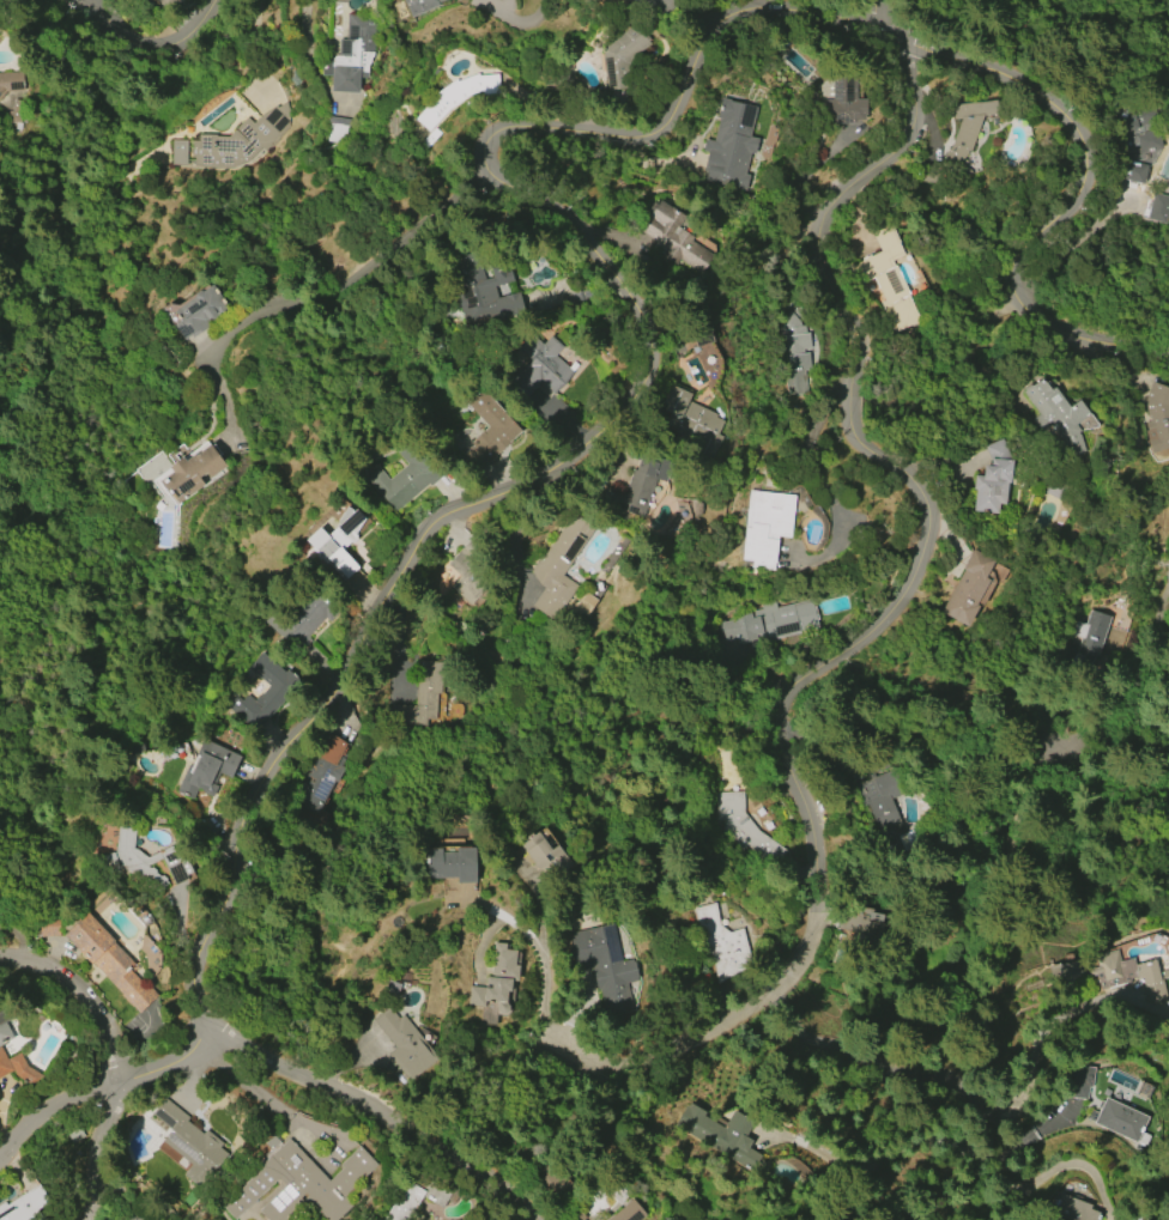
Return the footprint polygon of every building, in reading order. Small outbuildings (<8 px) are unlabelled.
[(169,10),(157,0),(176,0),(169,10)] [(411,18),(403,0),(445,0),(437,4),(438,6),(411,18)] [(374,50),(372,54),(372,56),(370,57),(370,62),(367,65),(367,78),(358,78),(358,92),(350,92),(331,91),(331,75),(320,75),(321,59),(331,59),(332,57),(332,56),(333,55),(334,55),(335,54),(337,54),(338,38),(345,38),(346,14),(376,16),(374,50)] [(629,65),(632,89),(606,91),(601,49),(636,23),(652,43),(630,60),(629,65)] [(6,92),(0,99),(0,72),(22,71),(24,91),(6,92)] [(856,72),(856,99),(867,99),(867,115),(864,115),(864,120),(855,120),(855,123),(822,123),(822,99),(831,99),(830,72),(856,72)] [(481,96),(480,90),(460,99),(449,109),(429,132),(414,119),(432,98),(430,97),(455,79),(456,81),(477,73),(478,75),(497,74),(501,92),(481,96)] [(721,98),(731,101),(731,102),(756,108),(749,136),(758,139),(753,154),(750,153),(744,175),(749,176),(745,190),(704,181),(707,171),(703,171),(707,152),(702,151),(704,140),(713,141),(719,117),(716,117),(721,98)] [(951,104),(997,98),(998,113),(982,115),(969,147),(968,147),(961,163),(973,171),(968,177),(941,157),(951,144),(959,119),(953,119),(951,104)] [(253,123),(256,116),(272,107),(272,108),(281,103),(286,108),(287,121),(284,128),(281,129),(259,159),(250,163),(241,166),(231,168),(220,169),(189,168),(190,140),(198,140),(198,134),(216,135),(214,136),(228,136),(247,117),(253,123)] [(1112,114),(1153,103),(1159,127),(1157,128),(1163,147),(1159,148),(1149,166),(1146,166),(1143,183),(1121,178),(1125,165),(1112,114)] [(327,142),(347,143),(348,118),(328,117),(327,142)] [(170,165),(171,140),(186,140),(184,165),(170,165)] [(1153,193),(1168,197),(1168,206),(1164,224),(1145,219),(1153,193)] [(659,200),(683,216),(679,223),(695,232),(688,242),(710,256),(699,274),(677,260),(673,265),(660,256),(661,254),(650,248),(653,244),(652,243),(653,241),(640,232),(648,219),(643,216),(652,201),(656,205),(659,200)] [(848,266),(861,260),(860,259),(870,254),(870,256),(879,251),(871,232),(889,223),(904,254),(891,260),(920,320),(894,332),(879,302),(883,301),(872,278),(860,284),(848,266)] [(465,324),(452,271),(464,268),(460,255),(477,251),(484,278),(491,275),(489,263),(502,260),(505,272),(509,271),(513,281),(495,285),(497,297),(517,292),(522,310),(465,324)] [(174,311),(194,297),(194,293),(200,290),(202,291),(213,284),(230,308),(207,323),(208,326),(192,339),(189,335),(183,340),(172,326),(180,320),(174,311)] [(781,312),(781,382),(813,382),(812,332),(804,332),(804,312),(781,312)] [(505,383),(528,358),(516,347),(528,333),(541,345),(551,334),(564,345),(555,356),(573,372),(553,394),(540,382),(523,400),(505,383)] [(1082,450),(1066,455),(1062,444),(1048,424),(1040,431),(1030,419),(1038,414),(1022,392),(1041,377),(1049,389),(1052,387),(1067,406),(1077,399),(1088,413),(1074,424),(1079,431),(1077,432),(1079,436),(1082,444),(1082,450)] [(1151,381),(1168,388),(1168,451),(1150,455),(1145,431),(1146,430),(1145,423),(1147,421),(1144,405),(1145,401),(1144,400),(1151,381)] [(721,436),(710,460),(690,450),(695,439),(662,424),(668,413),(664,411),(666,405),(661,402),(671,384),(690,394),(686,402),(688,401),(716,414),(715,417),(723,420),(716,435),(721,436)] [(461,455),(489,426),(466,403),(479,390),(521,431),(479,473),(461,455)] [(428,484),(394,512),(365,479),(378,468),(388,479),(406,465),(396,453),(410,439),(442,475),(430,486),(428,484)] [(997,512),(974,511),(975,488),(973,488),(974,475),(982,475),(983,465),(991,466),(988,457),(985,445),(1001,439),(1009,460),(1011,460),(1010,484),(1005,482),(1004,504),(998,503),(997,512)] [(208,444),(225,466),(210,478),(205,473),(199,478),(204,485),(178,504),(160,481),(172,473),(169,467),(182,456),(184,460),(194,454),(194,455),(208,444)] [(642,517),(600,504),(606,488),(624,494),(631,469),(635,471),(640,457),(667,467),(662,481),(655,479),(642,517)] [(749,491),(794,496),(789,538),(777,536),(774,570),(751,567),(752,562),(741,560),(749,491)] [(364,518),(355,533),(356,536),(341,550),(358,567),(344,581),(305,540),(319,527),(327,534),(339,522),(337,521),(346,506),(353,511),(356,509),(364,518)] [(577,585),(553,620),(531,606),(544,587),(539,584),(529,570),(540,554),(543,557),(571,512),(593,527),(561,575),(577,585)] [(450,587),(470,605),(492,581),(483,573),(491,564),(466,542),(447,565),(459,576),(450,587)] [(967,627),(939,611),(964,570),(962,569),(974,547),(995,559),(985,577),(989,581),(976,603),(980,606),(967,627)] [(298,651),(264,620),(278,605),(289,613),(310,589),(338,613),(329,621),(323,617),(305,637),(309,639),(298,651)] [(570,604),(569,611),(592,611),(593,597),(580,596),(580,605),(570,604)] [(811,599),(818,629),(751,645),(750,642),(738,645),(735,638),(715,643),(710,623),(761,609),(759,603),(774,600),(776,608),(811,599)] [(1089,609),(1110,617),(1097,657),(1095,656),(1084,680),(1066,672),(1077,649),(1080,638),(1071,636),(1076,621),(1084,624),(1089,609)] [(269,685),(249,667),(262,651),(285,672),(289,667),(302,679),(255,732),(225,706),(235,696),(241,700),(246,694),(253,700),(258,694),(260,696),(269,685)] [(389,704),(414,705),(417,663),(442,666),(441,693),(436,693),(435,721),(425,720),(424,728),(388,726),(389,704)] [(333,781),(316,813),(299,805),(302,801),(295,797),(307,771),(302,769),(305,760),(310,763),(326,733),(346,742),(339,755),(344,759),(340,766),(343,767),(335,783),(333,781)] [(196,736),(240,757),(230,777),(220,772),(208,796),(195,789),(190,800),(170,790),(196,736)] [(853,785),(894,769),(903,794),(891,799),(902,826),(879,836),(866,803),(861,806),(853,785)] [(757,831),(786,850),(774,867),(749,849),(744,849),(740,848),(737,846),(733,844),(731,842),(727,839),(726,836),(723,832),(722,828),(722,824),(722,820),(716,820),(715,793),(743,791),(743,813),(757,831)] [(146,866),(150,868),(151,867),(156,870),(155,873),(159,876),(160,875),(166,879),(164,881),(166,882),(159,893),(123,868),(108,873),(103,855),(114,852),(117,825),(137,828),(133,849),(146,857),(172,844),(176,852),(181,850),(193,873),(187,875),(188,879),(175,885),(162,858),(146,866)] [(557,845),(571,866),(555,879),(545,866),(538,872),(520,845),(525,842),(522,839),(531,833),(533,836),(537,832),(550,850),(557,845)] [(476,848),(476,864),(476,882),(456,882),(456,878),(425,879),(425,849),(441,848),(441,851),(456,851),(455,848),(476,848)] [(692,909),(714,903),(720,924),(728,931),(741,928),(752,964),(731,970),(734,979),(717,983),(703,930),(698,928),(692,909)] [(139,1013),(91,963),(90,964),(63,935),(86,914),(135,964),(131,969),(157,996),(139,1013)] [(568,933),(612,923),(620,961),(632,959),(637,981),(625,983),(631,1009),(605,1015),(599,989),(595,990),(590,967),(571,972),(567,948),(570,947),(568,933)] [(483,1007),(467,1004),(470,987),(491,989),(491,985),(485,985),(485,977),(490,978),(493,942),(504,943),(504,949),(516,951),(514,965),(520,965),(517,982),(511,982),(509,1000),(508,1002),(508,1007),(508,1012),(504,1014),(498,1014),(496,1010),(496,1002),(484,1001),(483,1007)] [(1095,955),(1116,949),(1119,961),(1133,958),(1134,964),(1153,959),(1157,972),(1167,970),(1168,977),(1162,979),(1167,999),(1145,1004),(1140,983),(1143,982),(1141,978),(1134,981),(1133,978),(1129,979),(1129,982),(1098,990),(1095,976),(1083,979),(1084,985),(1060,991),(1056,978),(1049,979),(1046,966),(1058,963),(1059,965),(1073,961),(1074,966),(1080,964),(1083,971),(1097,967),(1095,955)] [(1045,959),(1047,967),(1073,959),(1071,952),(1045,959)] [(402,1014),(438,1058),(408,1082),(387,1055),(395,1049),(372,1020),(389,1007),(398,1018),(402,1014)] [(12,1037),(0,1044),(0,1016),(12,1037)] [(13,1069),(0,1077),(0,1046),(7,1060),(19,1052),(28,1067),(43,1076),(37,1087),(17,1075),(13,1069)] [(1061,1095),(1065,1066),(1079,1068),(1079,1066),(1094,1067),(1091,1087),(1088,1087),(1085,1098),(1061,1095)] [(1104,1097),(1147,1117),(1135,1143),(1092,1123),(1104,1097)] [(164,1098),(188,1117),(186,1121),(201,1133),(204,1129),(222,1143),(218,1148),(231,1158),(212,1184),(205,1178),(198,1186),(182,1175),(190,1164),(162,1141),(170,1129),(151,1115),(164,1098)] [(752,1170),(674,1124),(686,1104),(688,1105),(690,1101),(705,1111),(703,1115),(722,1127),(734,1107),(755,1119),(745,1136),(751,1141),(747,1147),(761,1155),(752,1170)] [(351,1206),(336,1219),(321,1219),(305,1203),(287,1219),(268,1219),(259,1210),(286,1184),(279,1177),(234,1219),(220,1206),(261,1167),(259,1165),(287,1139),(328,1182),(343,1167),(340,1164),(359,1146),(376,1165),(343,1196),(351,1206)] [(420,1197),(408,1219),(381,1219),(404,1180),(406,1182),(413,1169),(450,1191),(441,1209),(420,1197)] [(41,1218),(37,1219),(0,1219),(0,1204),(4,1202),(5,1204),(37,1184),(48,1202),(36,1209),(41,1218)] [(1097,1212),(1094,1219),(1071,1219),(1053,1213),(1060,1194),(1091,1206),(1090,1208),(1097,1212)] [(647,1214),(640,1219),(608,1219),(632,1198),(647,1214)]
